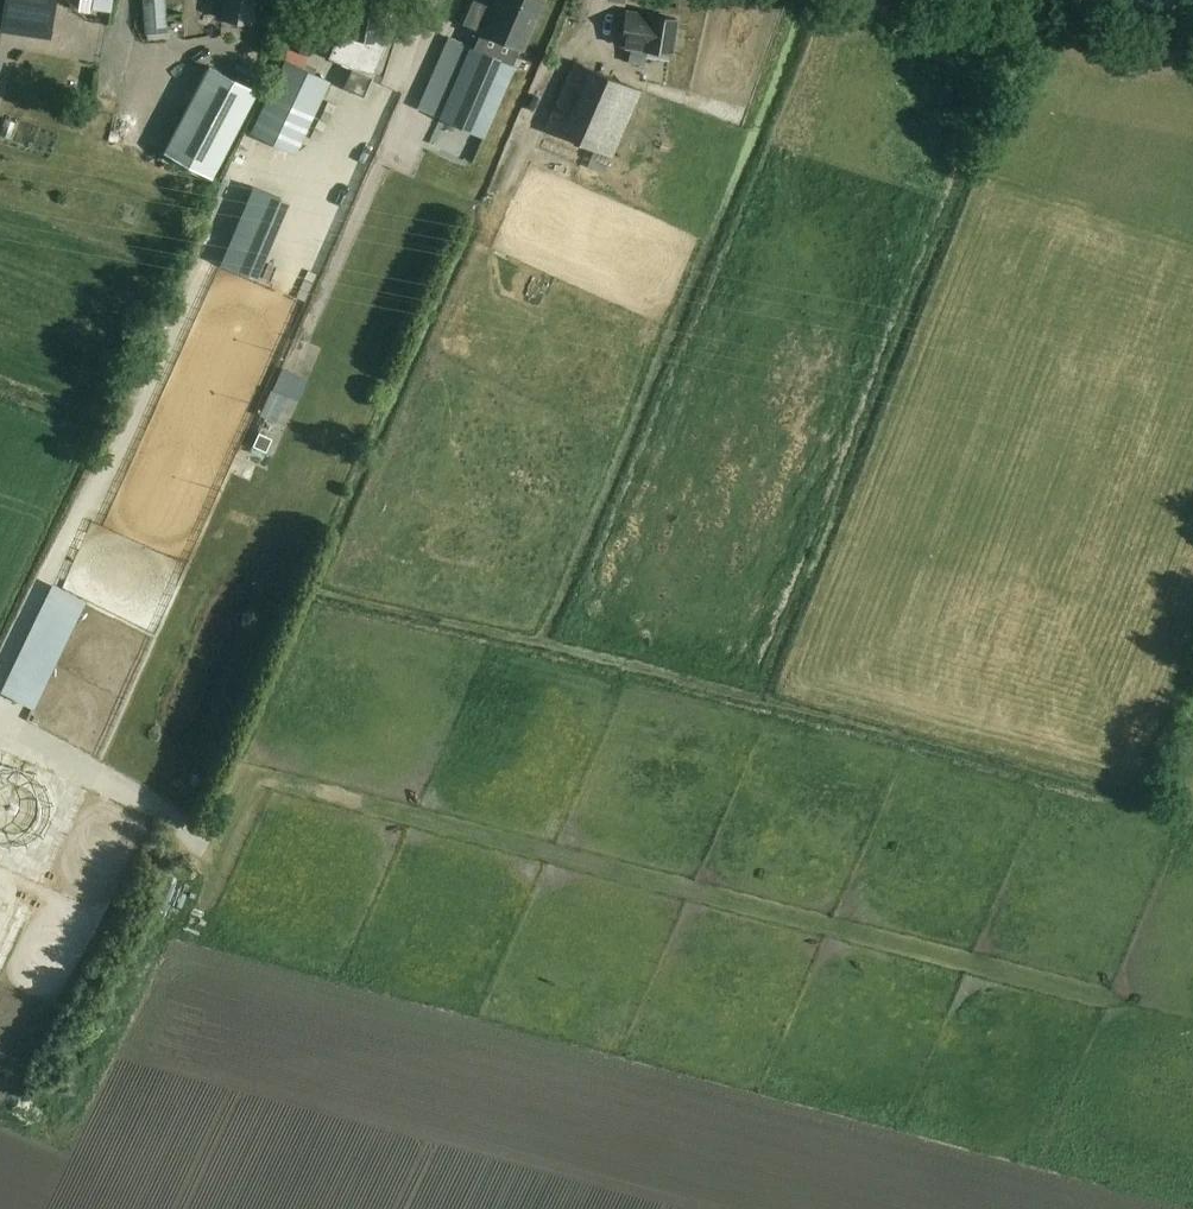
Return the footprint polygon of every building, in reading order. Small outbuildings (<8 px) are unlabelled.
[(4,21),(51,28),(55,0),(7,0),(4,21)] [(164,0),(143,0),(145,33),(167,31),(164,0)] [(223,19),(252,23),(255,0),(225,0),(223,19)] [(347,36),(385,43),(387,31),(383,30),(388,0),(353,0),(347,36)] [(484,32),(523,48),(544,0),(498,0),(484,32)] [(339,16),(318,8),(301,52),(336,66),(341,52),(327,46),(339,16)] [(677,18),(627,10),(622,45),(632,46),(630,61),(644,63),(646,49),(671,54),(677,18)] [(515,66),(471,46),(440,116),(484,136),(515,66)] [(329,81),(283,60),(251,130),(297,151),(329,81)] [(642,90),(576,61),(539,142),(581,161),(588,146),(597,150),(593,158),(608,165),(642,90)] [(260,91),(212,66),(166,151),(215,177),(260,91)] [(567,187),(573,175),(554,166),(548,178),(567,187)] [(282,201),(254,189),(231,243),(259,255),(282,201)] [(317,491),(341,435),(275,406),(246,475),(261,481),(267,466),(277,471),(276,473),(317,491)] [(53,603),(10,697),(30,707),(74,613),(53,603)]
